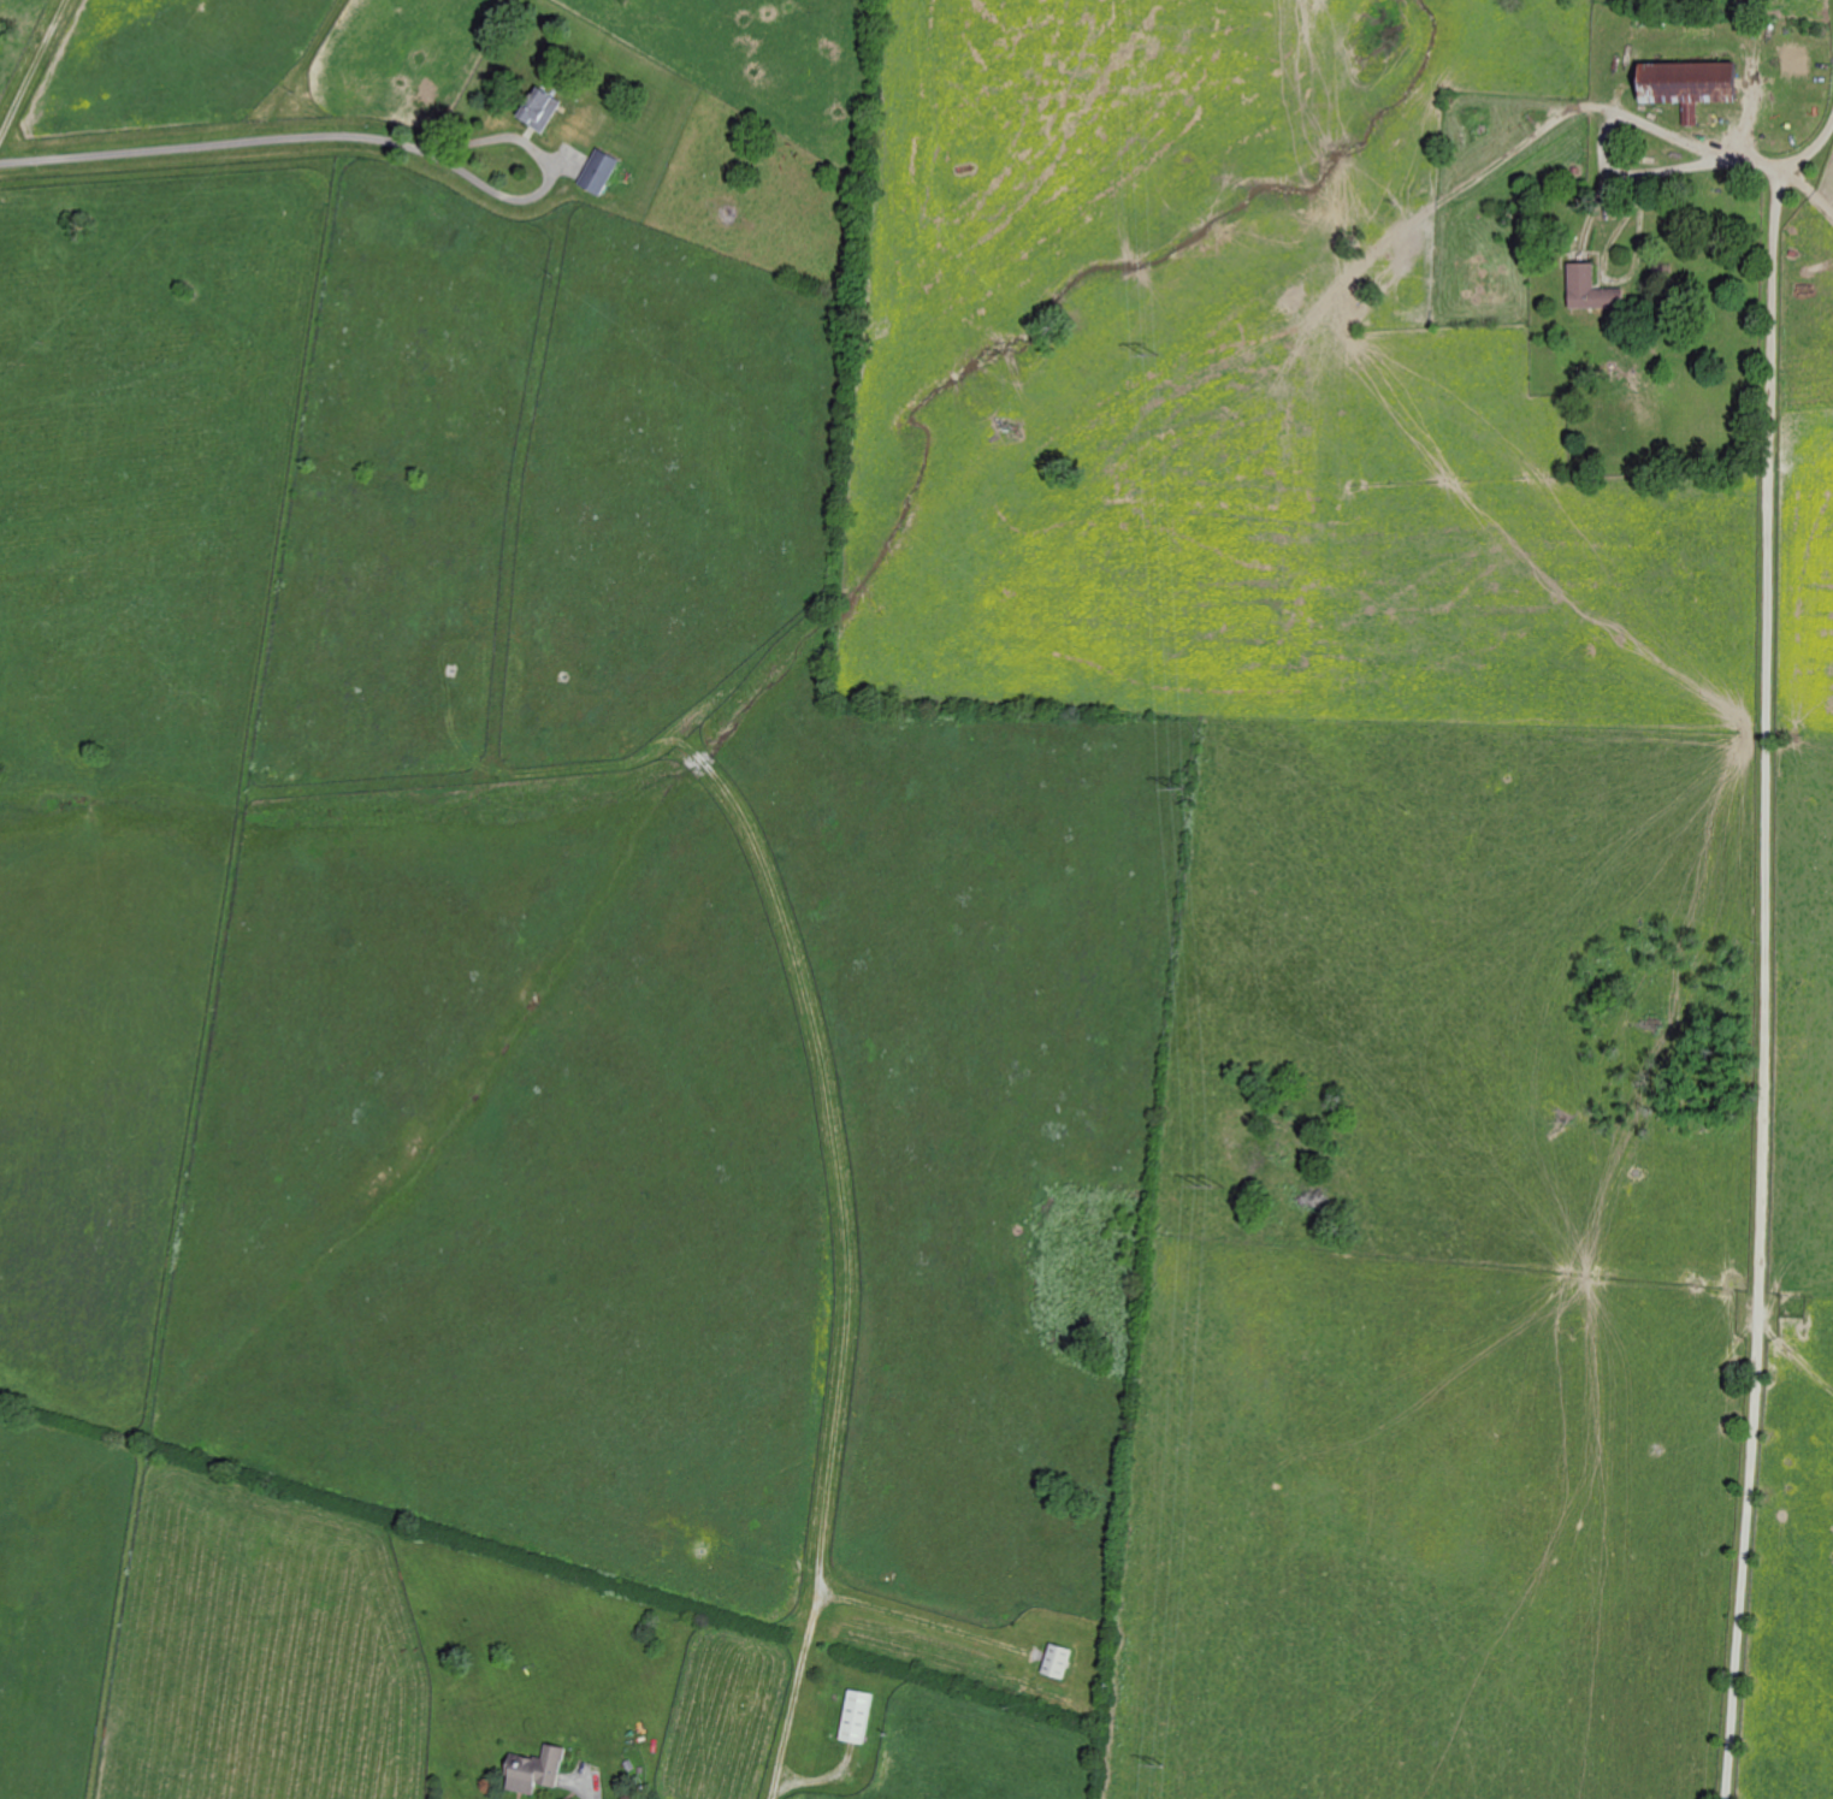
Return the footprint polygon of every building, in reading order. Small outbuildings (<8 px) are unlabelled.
[(1629,65),(1630,100),(1666,99),(1666,98),(1680,97),(1680,127),(1695,126),(1695,96),(1713,95),(1713,96),(1726,96),(1726,63),(1629,65)] [(1619,289),(1591,290),(1590,264),(1564,265),(1566,311),(1619,309),(1619,289)] [(542,1796),(545,1783),(560,1787),(569,1755),(552,1750),(550,1759),(541,1756),(538,1769),(524,1765),(517,1790),(542,1796)]
